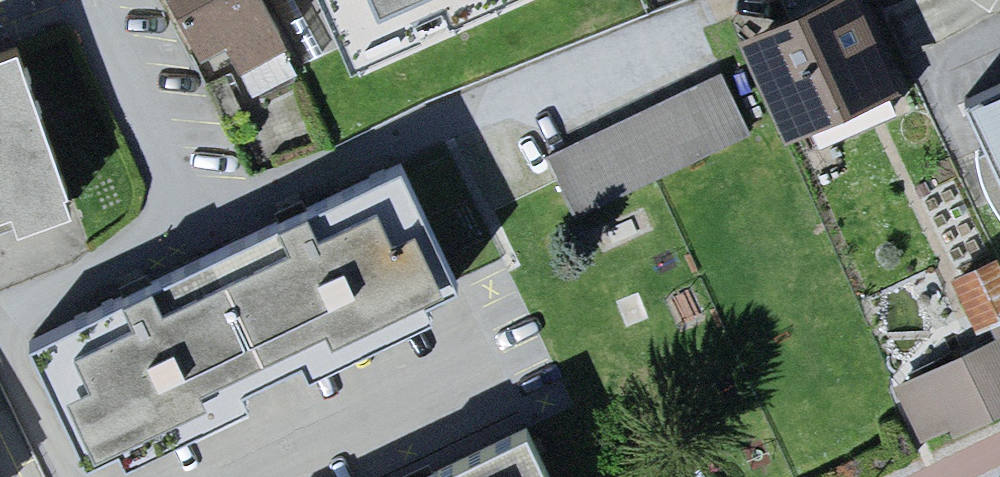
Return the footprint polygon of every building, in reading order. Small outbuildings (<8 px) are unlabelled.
[(197,71),(237,55),(248,80),(300,58),(276,0),(167,0),(197,71)] [(364,71),(523,0),(333,0),(364,71)] [(750,38),(800,147),(915,94),(871,0),(832,0),(750,38)] [(16,211),(24,233),(79,213),(21,55),(0,63),(0,216),(16,211)] [(730,72),(552,152),(581,215),(758,136),(730,72)] [(974,91),(999,146),(999,79),(974,91)] [(412,169),(30,344),(88,471),(471,296),(412,169)] [(960,277),(988,339),(897,379),(927,446),(999,414),(999,260),(960,277)] [(391,476),(550,476),(520,415),(391,476)]
